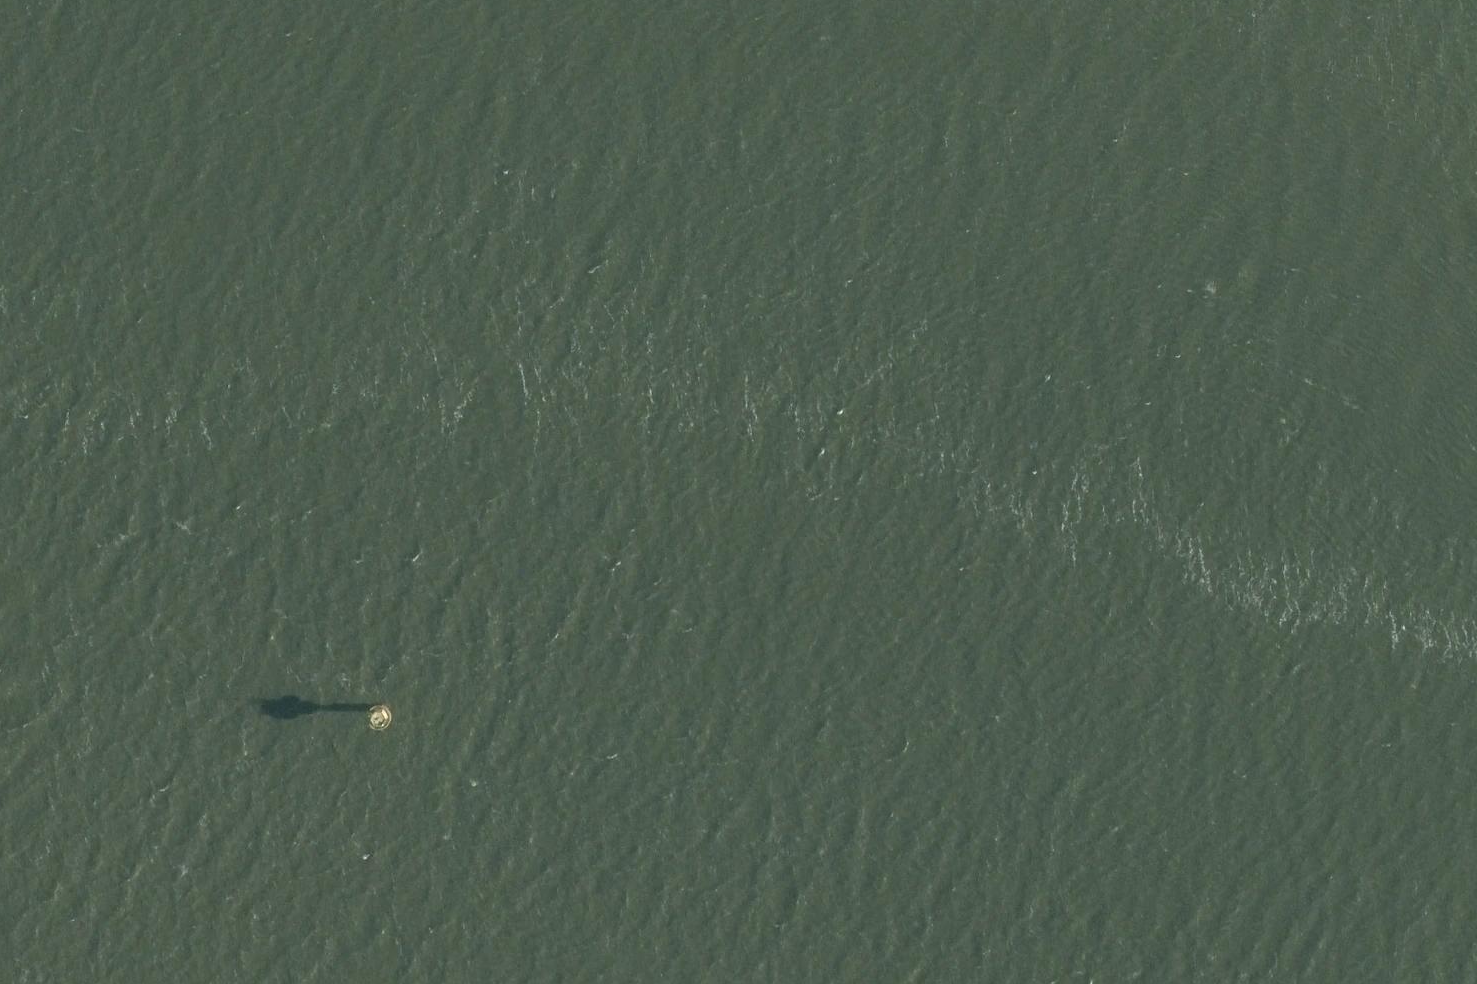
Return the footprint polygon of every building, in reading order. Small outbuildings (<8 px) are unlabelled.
[(356,706),(352,712),(356,718),(363,718),(367,712),(363,706),(356,706)]
